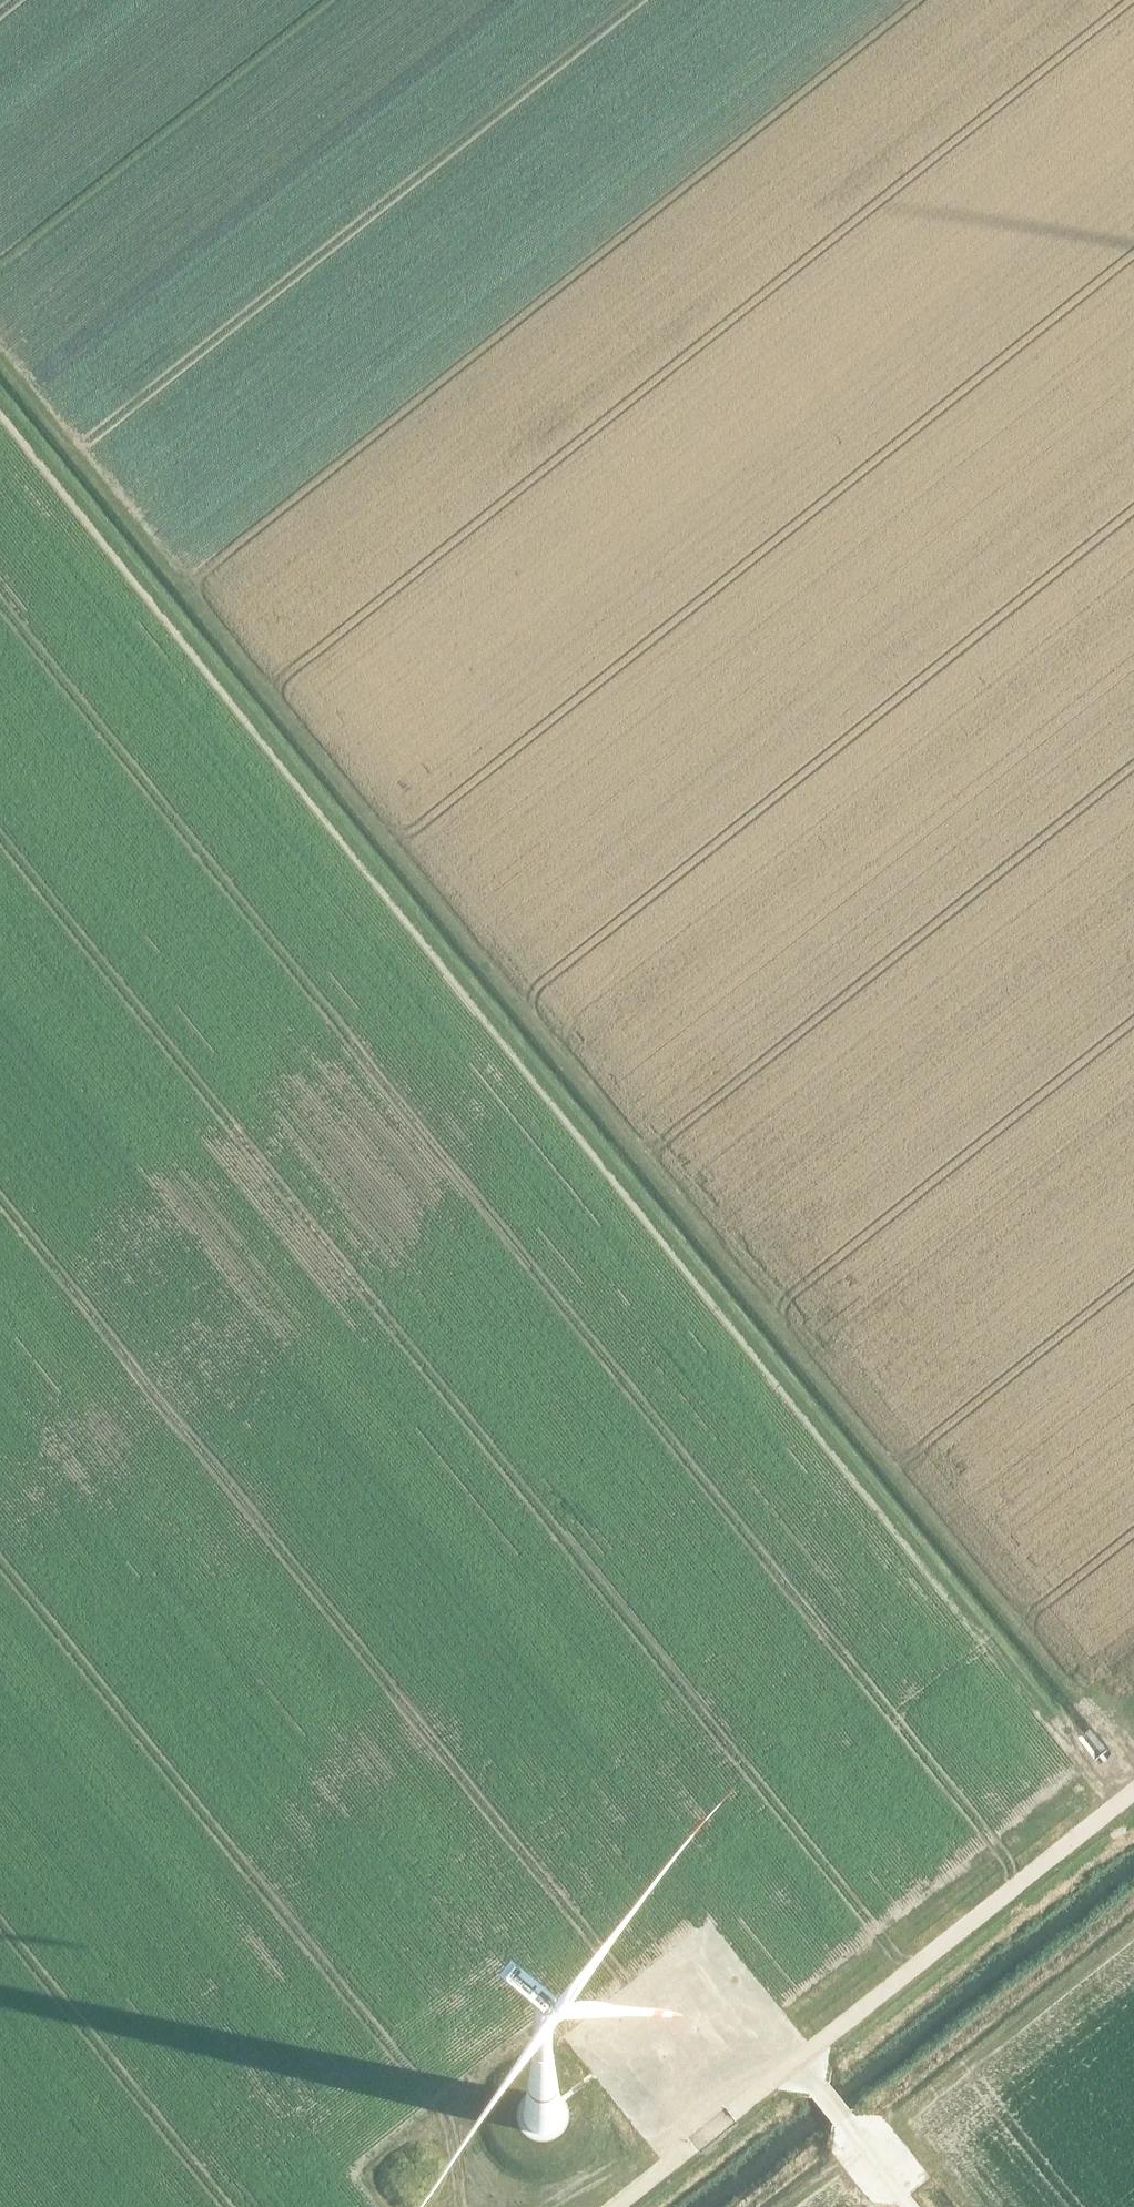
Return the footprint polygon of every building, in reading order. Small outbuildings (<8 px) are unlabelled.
[(564,2120),(564,2117),(564,2115),(564,2112),(563,2109),(562,2107),(560,2104),(558,2102),(556,2100),(554,2099),(552,2097),(549,2096),(546,2096),(544,2095),(541,2095),(538,2096),(535,2096),(533,2097),(530,2099),(528,2100),(526,2102),(524,2104),(523,2107),(522,2109),(521,2112),(520,2115),(520,2117),(520,2120),(521,2123),(522,2126),(523,2128),(524,2130),(526,2133),(528,2134),(530,2136),(533,2137),(535,2138),(538,2139),(541,2140),(544,2140),(546,2139),(549,2139),(552,2137),(554,2136),(556,2134),(558,2133),(560,2130),(562,2128),(563,2126),(564,2123),(564,2120)]
